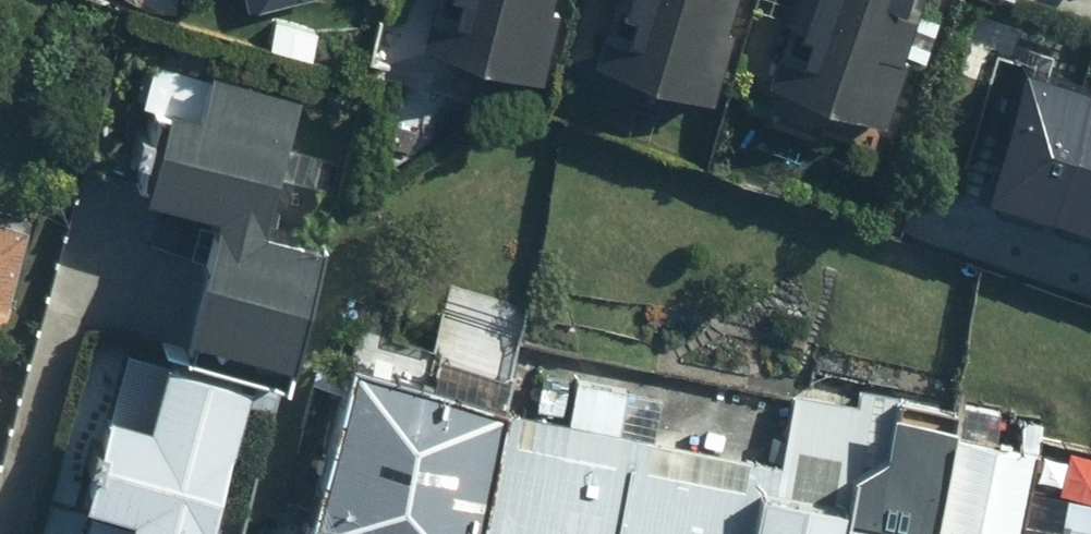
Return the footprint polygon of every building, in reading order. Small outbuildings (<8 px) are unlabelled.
[(560,0),(437,0),(422,53),(534,86),(560,0)] [(743,0),(620,0),(598,77),(710,110),(743,0)] [(935,0),(812,0),(782,102),(895,135),(935,0)] [(986,184),(1090,216),(1090,74),(1025,54),(986,184)] [(123,195),(206,218),(172,337),(278,367),(317,230),(256,213),(288,100),(160,64),(123,195)] [(21,234),(0,228),(0,307),(21,234)] [(232,387),(122,354),(75,505),(116,517),(111,533),(186,533),(232,387)] [(359,378),(324,533),(486,533),(509,416),(359,378)] [(870,414),(848,533),(940,533),(957,442),(963,410),(874,393),(870,414)] [(774,469),(762,533),(848,533),(870,414),(796,400),(783,468),(774,469)] [(509,416),(486,533),(622,533),(639,443),(509,416)] [(940,533),(1023,533),(1037,458),(957,442),(940,533)] [(639,443),(622,533),(762,533),(774,469),(639,443)]
